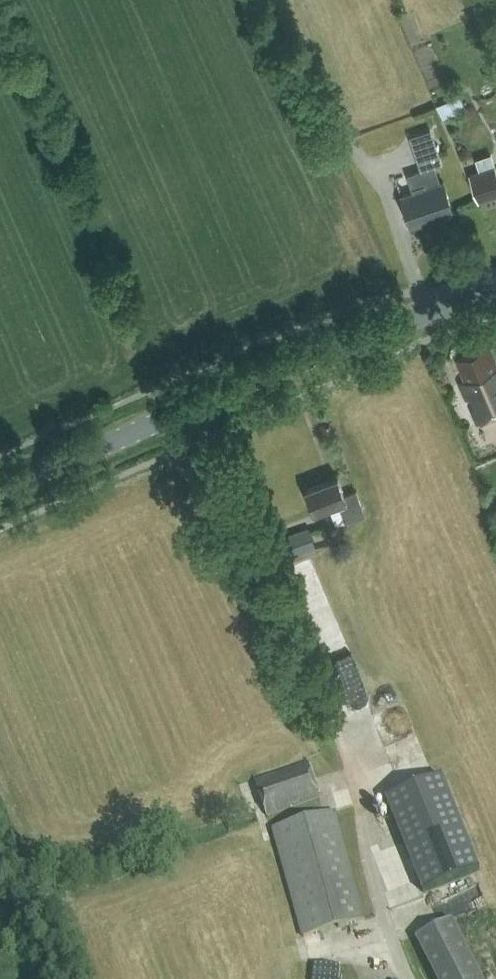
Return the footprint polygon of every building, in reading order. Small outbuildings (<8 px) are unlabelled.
[(467,109),(461,95),(437,105),(443,119),(467,109)] [(411,227),(453,213),(444,183),(440,184),(434,167),(443,164),(436,144),(414,151),(420,171),(407,176),(412,193),(401,197),(411,227)] [(469,174),(478,201),(495,195),(495,168),(495,165),(469,174)] [(495,416),(495,359),(490,344),(456,359),(459,366),(438,375),(448,398),(463,391),(478,424),(495,416)] [(346,522),(366,515),(357,491),(345,496),(338,478),(306,489),(314,512),(339,503),(346,522)] [(309,526),(286,534),(293,556),(317,547),(309,526)] [(309,762),(255,780),(266,816),(320,798),(309,762)] [(386,799),(423,893),(480,870),(442,777),(386,799)] [(366,920),(336,812),(273,830),(302,938),(366,920)] [(416,939),(436,978),(484,978),(454,920),(416,939)]
